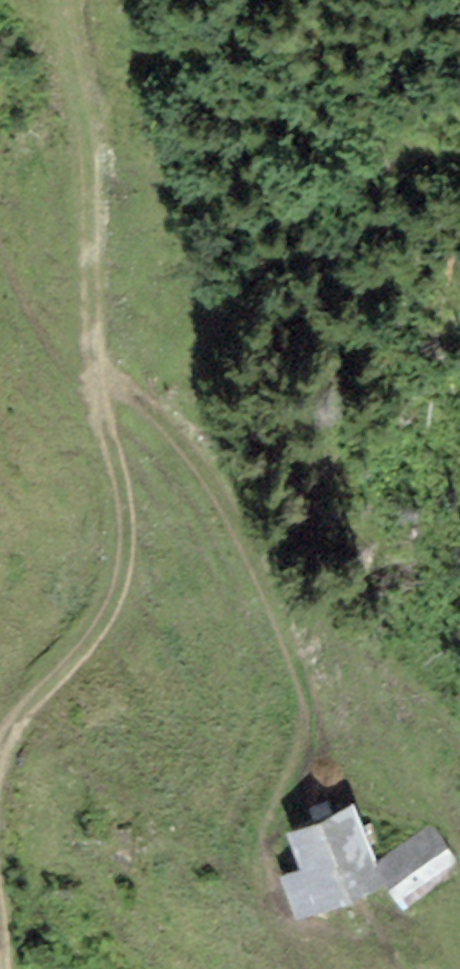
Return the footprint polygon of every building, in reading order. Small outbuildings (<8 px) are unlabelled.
[(302,839),(314,874),(285,884),(300,926),(382,897),(354,820),(302,839)] [(382,874),(409,908),(457,870),(430,837),(382,874)]
